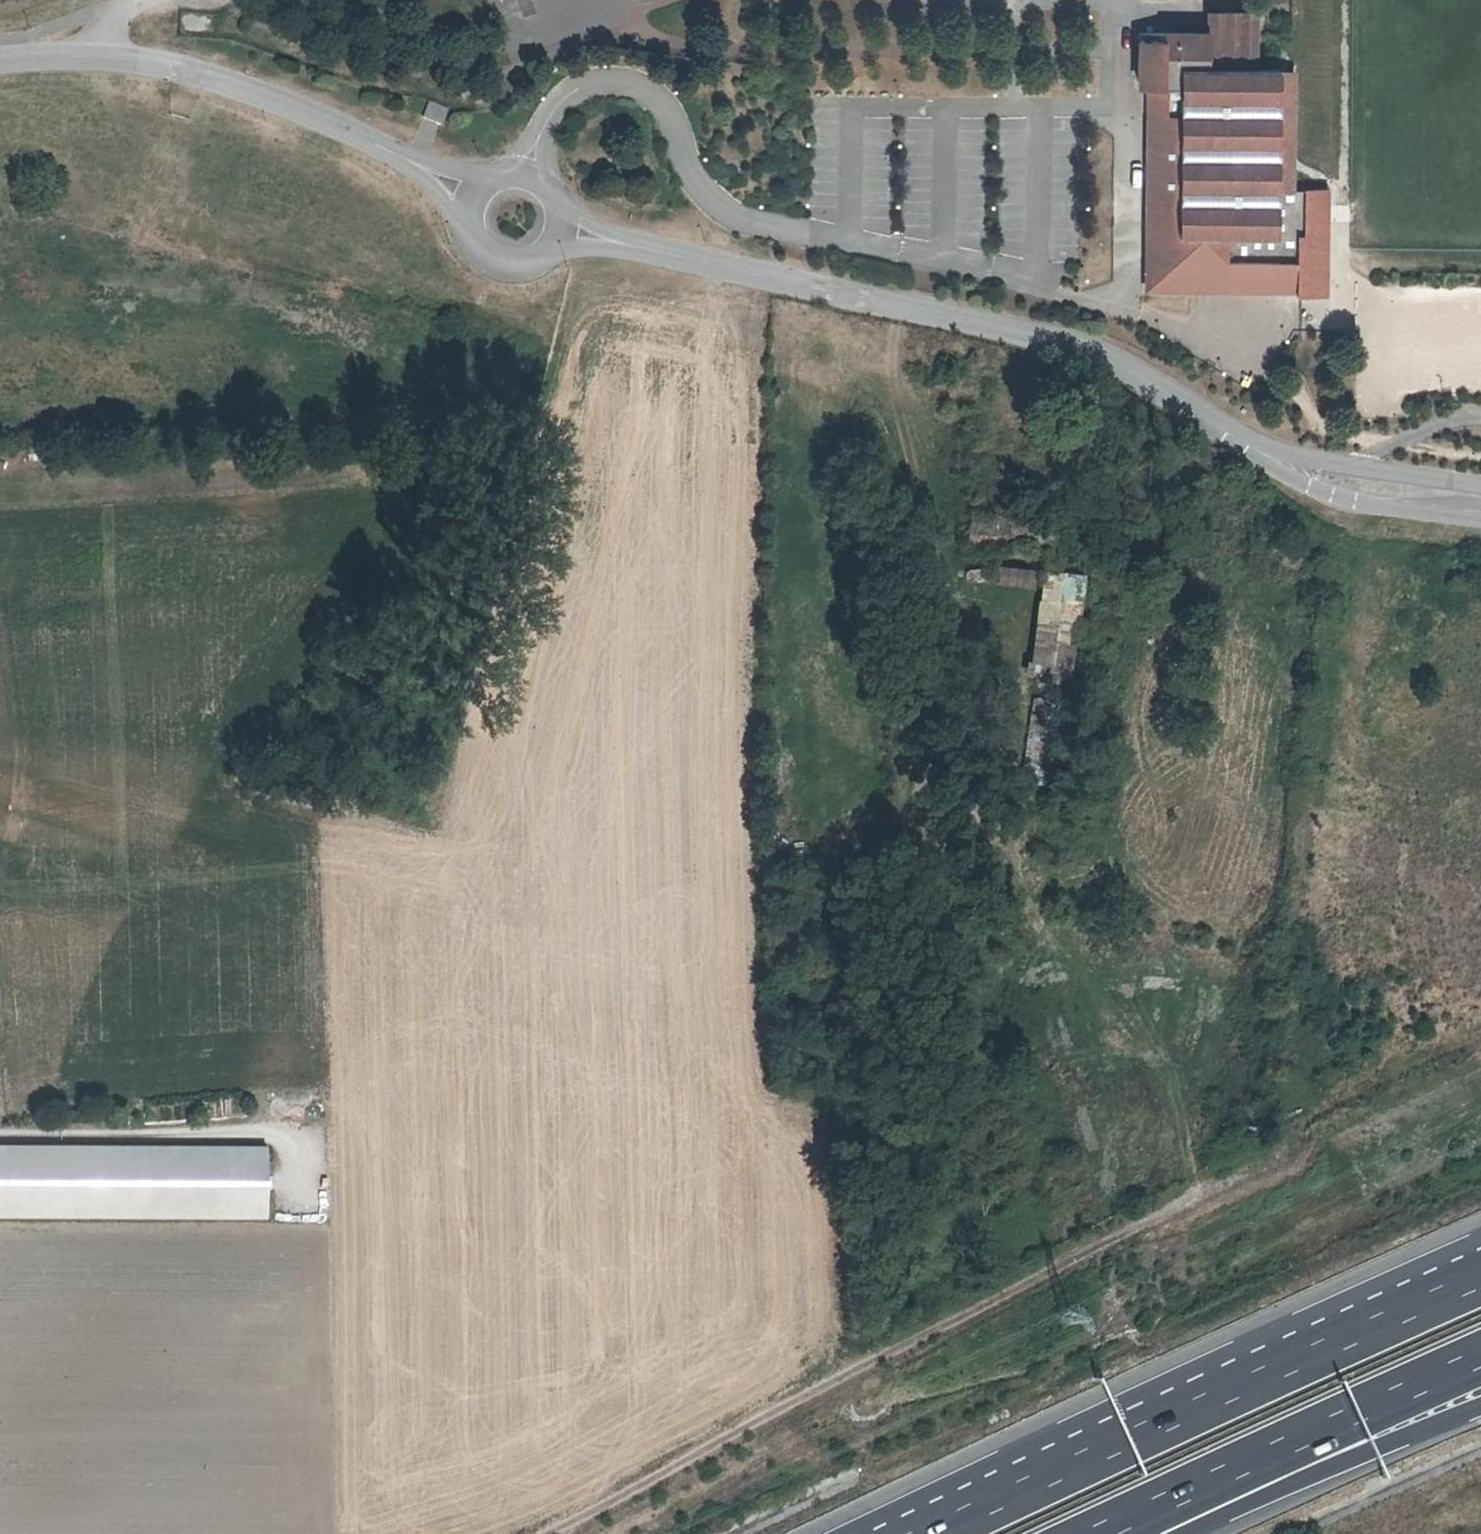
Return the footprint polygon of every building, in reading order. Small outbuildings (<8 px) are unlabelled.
[(1210,68),(1211,33),(1143,33),(1143,42),(1153,42),(1154,60),(1143,59),(1143,88),(1151,88),(1149,232),(1155,232),(1154,263),(1148,263),(1148,288),(1203,289),(1202,277),(1298,279),(1297,290),(1298,296),(1310,296),(1312,230),(1307,230),(1308,206),(1328,207),(1328,188),(1295,188),(1279,187),(1279,69),(1259,69),(1259,13),(1224,12),(1226,68),(1210,68)] [(1226,68),(1224,12),(1211,12),(1211,33),(1210,68),(1226,68)] [(1153,42),(1143,42),(1143,59),(1154,60),(1153,42)] [(1279,187),(1295,188),(1295,165),(1297,69),(1279,69),(1279,187)] [(429,101),(422,117),(440,124),(447,108),(429,101)] [(1312,230),(1310,296),(1326,297),(1328,207),(1308,206),(1307,230),(1312,230)] [(1202,277),(1203,289),(1297,290),(1298,279),(1202,277)] [(279,1212),(276,1140),(0,1149),(0,1221),(279,1212)]
